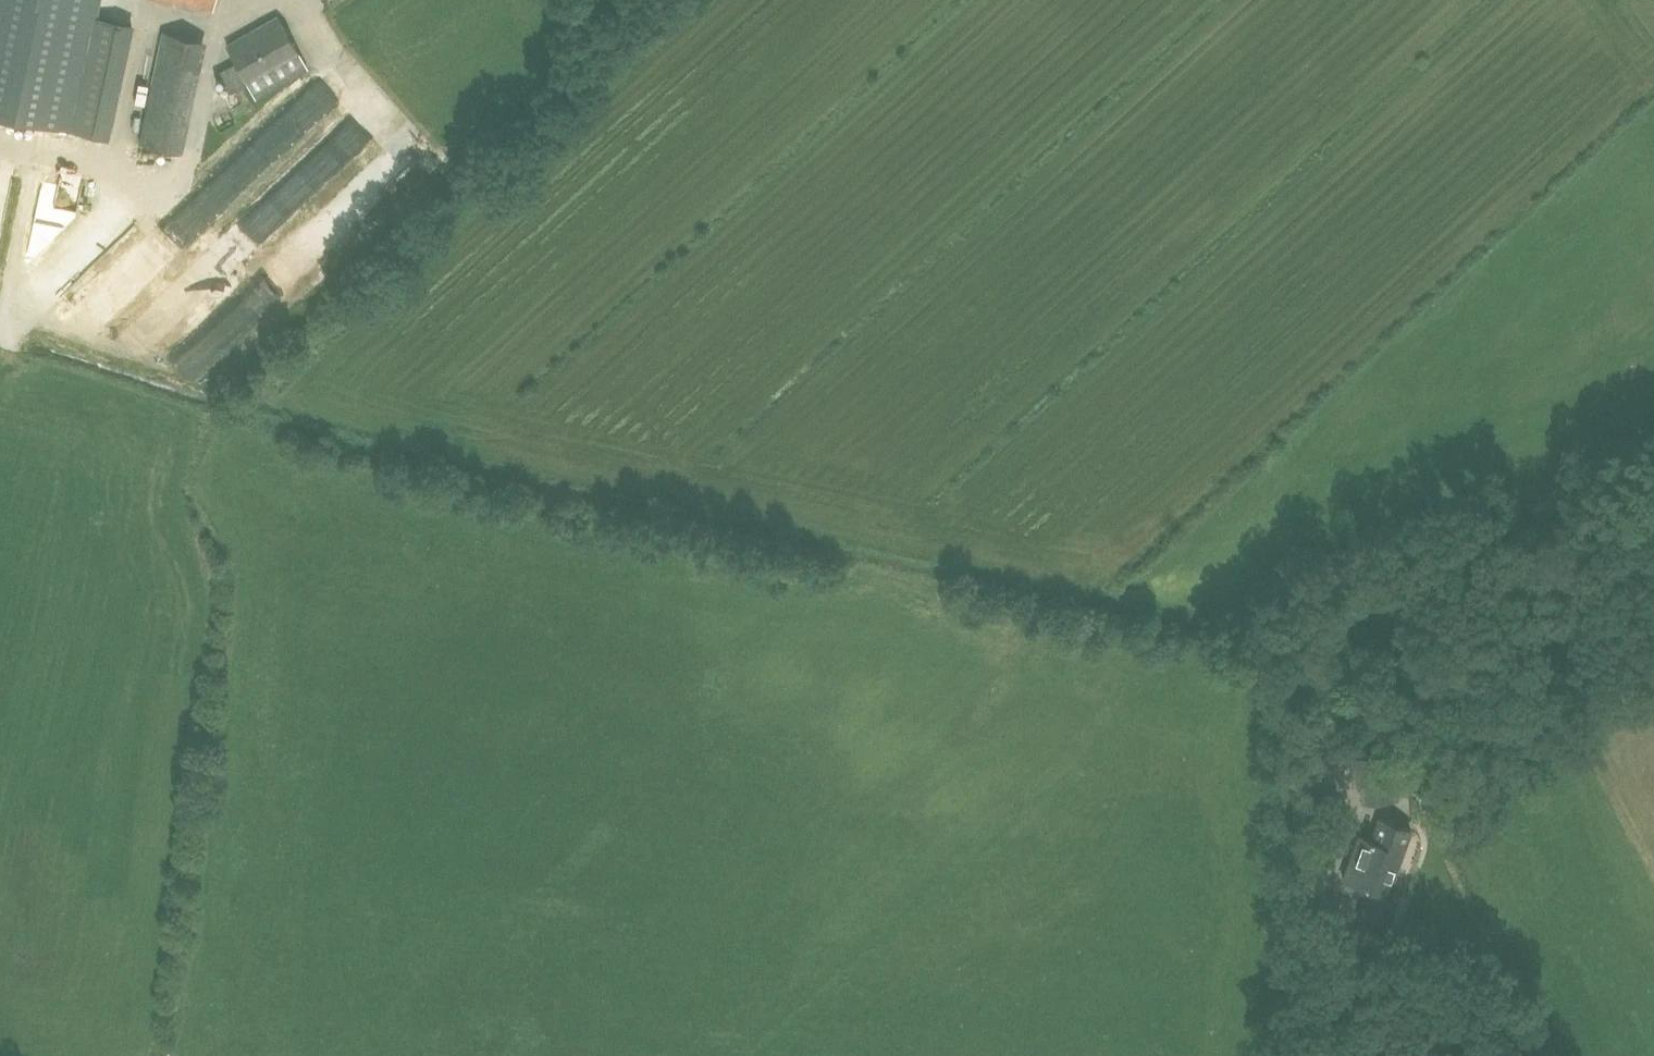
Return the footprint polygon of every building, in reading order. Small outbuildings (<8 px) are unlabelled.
[(86,14),(18,0),(0,0),(0,113),(61,125),(108,136),(132,24),(86,14)] [(214,0),(172,0),(212,9),(214,0)] [(225,46),(235,63),(218,71),(232,92),(246,83),(256,100),(309,69),(277,15),(225,46)] [(190,83),(198,36),(170,31),(151,142),(191,149),(198,111),(214,114),(218,88),(190,83)] [(151,105),(153,85),(143,83),(140,103),(151,105)] [(145,283),(328,120),(313,104),(130,266),(145,283)] [(1388,923),(1398,896),(1384,891),(1399,850),(1359,836),(1344,878),(1348,879),(1345,887),(1366,894),(1360,913),(1388,923)]
